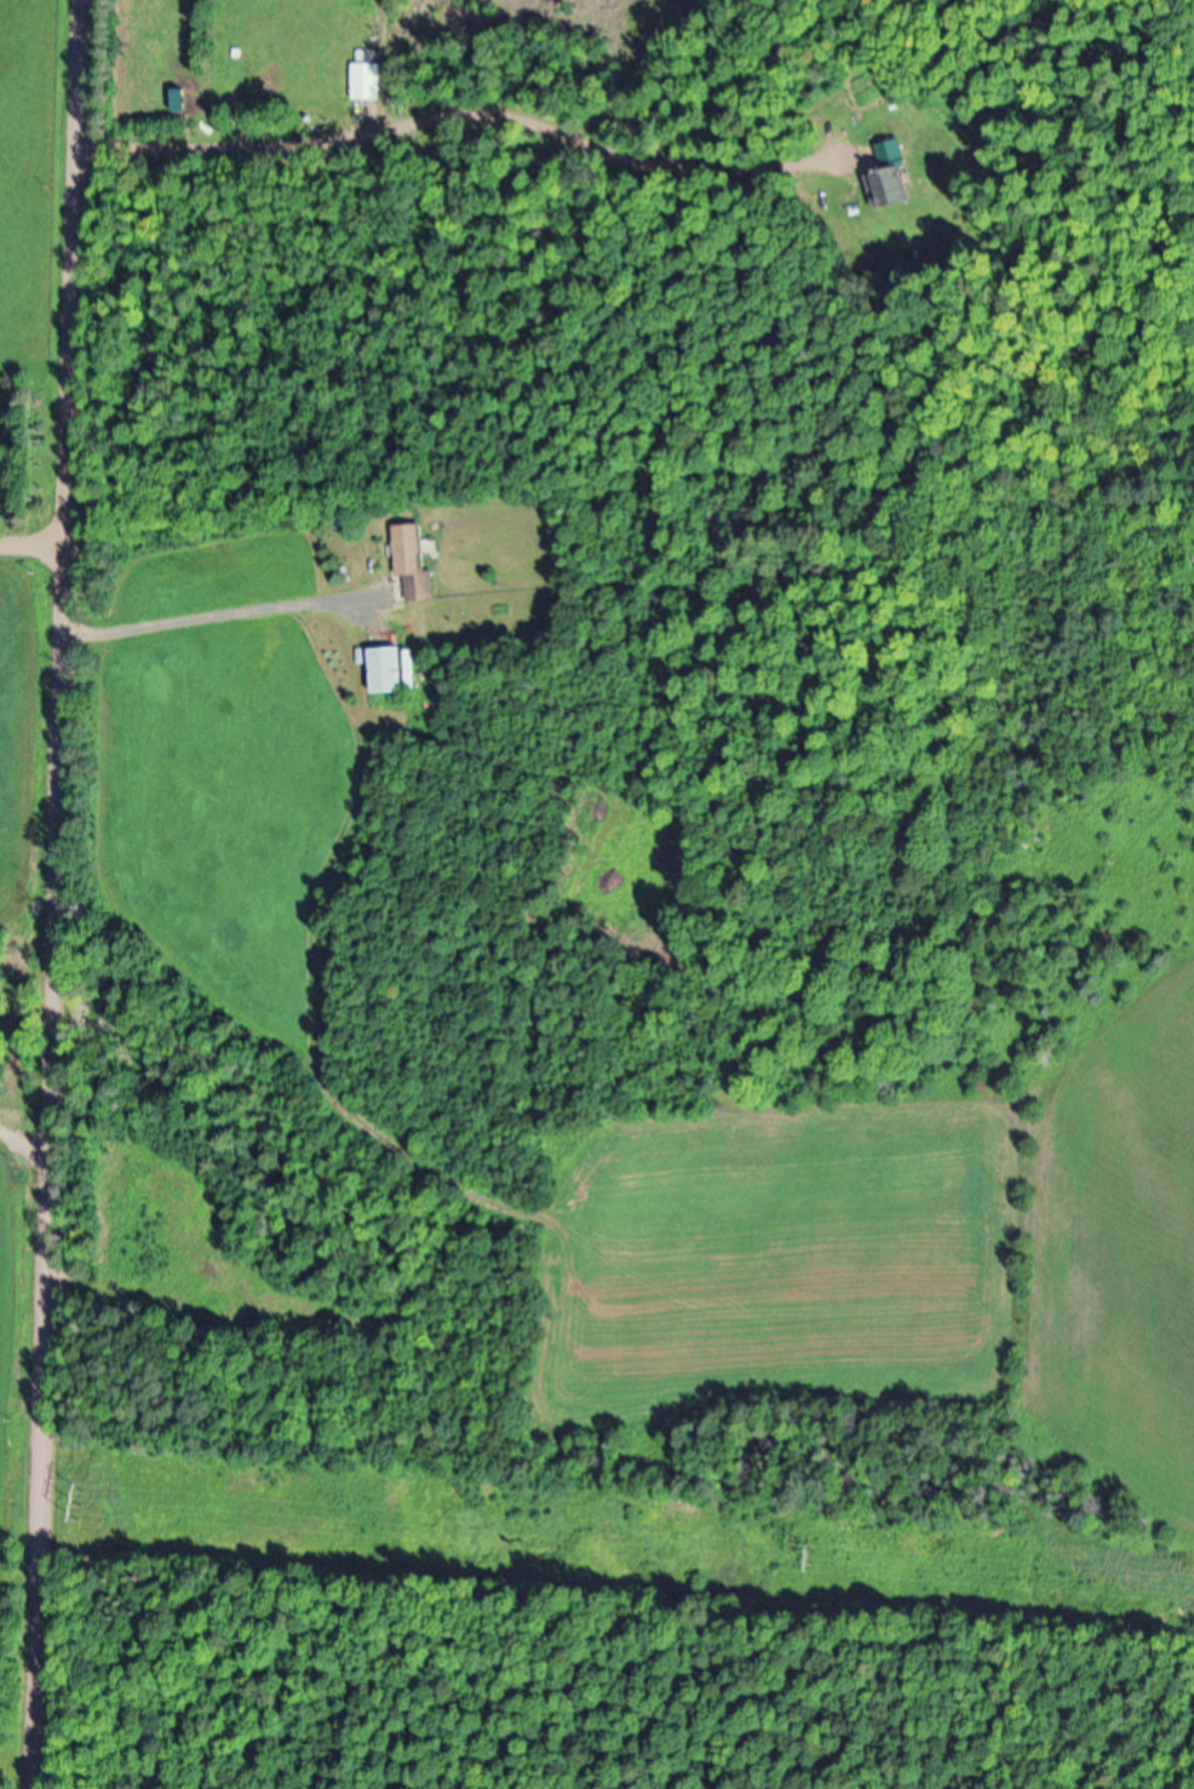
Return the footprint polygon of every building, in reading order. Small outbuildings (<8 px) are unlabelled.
[(383,66),(356,66),(356,104),(383,104),(383,66)] [(918,208),(903,143),(875,149),(890,214),(918,208)] [(399,530),(401,605),(434,605),(432,529),(399,530)] [(409,650),(375,651),(376,694),(410,693),(409,650)]
